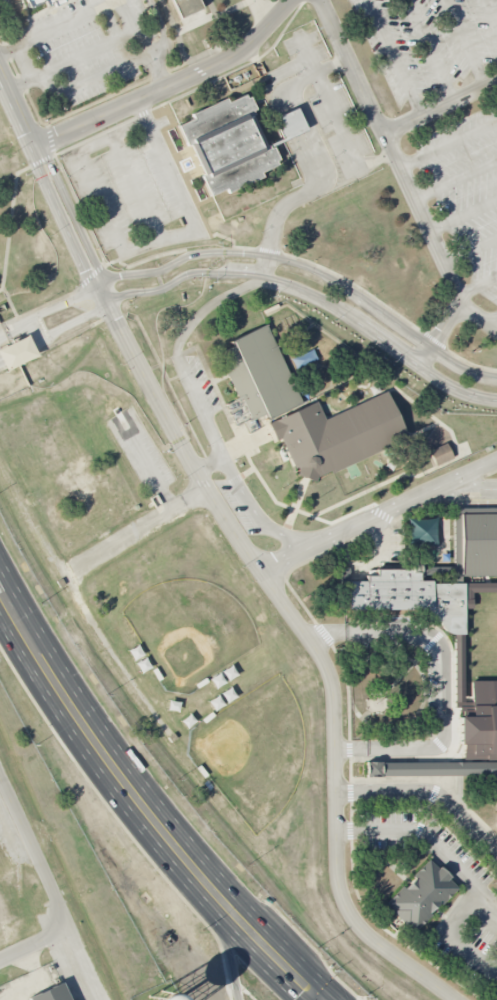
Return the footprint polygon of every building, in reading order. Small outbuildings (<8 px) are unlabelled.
[(51,0),(26,0),(30,9),(51,0)] [(183,24),(172,0),(198,0),(205,14),(183,24)] [(178,125),(194,118),(192,113),(226,97),(228,101),(244,94),(246,97),(249,96),(255,108),(252,110),(254,114),(250,116),(265,147),(268,145),(270,148),(272,147),(278,159),(276,161),(277,164),(260,172),(262,176),(228,192),(227,188),(211,196),(202,176),(205,174),(191,144),(187,145),(178,125)] [(282,140),(306,130),(297,108),(273,119),(282,140)] [(221,352),(229,369),(226,371),(239,399),(241,398),(252,420),(265,414),(268,420),(303,403),(266,324),(232,340),(234,346),(221,352)] [(37,356),(28,335),(0,349),(0,358),(6,371),(37,356)] [(269,423),(277,441),(281,439),(295,468),(297,467),(299,470),(297,475),(315,482),(316,477),(330,471),(331,473),(408,438),(386,391),(325,420),(317,401),(269,423)] [(446,443),(429,451),(436,466),(453,458),(446,443)] [(454,507),(496,507),(496,575),(460,575),(460,581),(463,581),(463,584),(496,584),(496,593),(463,593),(464,622),(426,622),(426,610),(347,610),(347,581),(365,581),(365,570),(411,570),(411,564),(454,564),(454,507)] [(469,680),(496,680),(496,760),(470,760),(470,746),(457,746),(457,716),(470,716),(469,680)] [(366,760),(496,759),(496,828),(496,801),(488,801),(488,776),(366,777),(366,760)] [(428,859),(438,869),(440,867),(451,877),(449,880),(457,888),(441,905),(439,903),(429,914),(431,916),(415,932),(408,926),(407,927),(391,911),(392,909),(386,903),(403,886),(405,889),(414,878),(412,876),(428,859)] [(62,982),(70,999),(30,999),(29,997),(62,982)]
